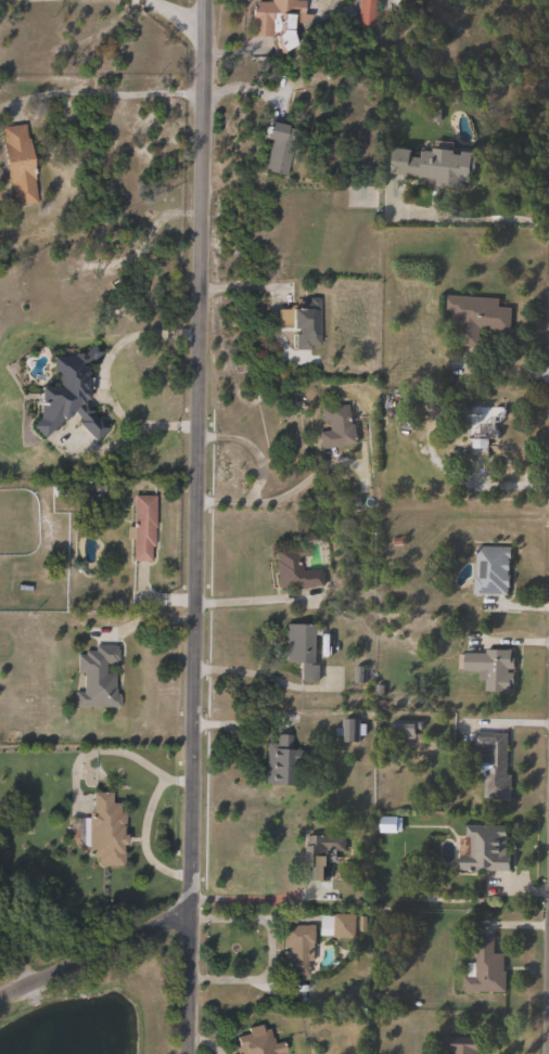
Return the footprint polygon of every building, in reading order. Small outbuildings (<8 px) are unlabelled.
[(254,7),(255,0),(269,1),(269,0),(295,0),(304,0),(304,13),(312,13),(312,23),(292,22),(292,29),(280,29),(280,33),(270,31),(270,36),(250,36),(251,7),(254,7)] [(358,27),(359,0),(375,0),(374,28),(358,27)] [(297,127),(285,176),(264,170),(271,139),(263,138),(267,119),(297,127)] [(25,124),(27,138),(28,138),(37,204),(13,207),(10,182),(5,182),(0,142),(2,141),(1,127),(25,124)] [(455,151),(454,154),(462,154),(462,151),(474,152),(474,157),(478,157),(477,169),(471,169),(470,182),(391,173),(393,147),(411,150),(410,156),(420,157),(421,151),(433,152),(433,149),(455,151)] [(512,308),(510,331),(480,329),(478,347),(458,346),(460,323),(448,322),(449,316),(443,314),(445,295),(499,299),(499,308),(512,308)] [(320,297),(319,345),(309,345),(309,350),(294,350),(294,334),(297,334),(297,329),(290,329),(290,309),(298,309),(298,300),(308,301),(308,297),(320,297)] [(102,352),(93,361),(91,359),(85,364),(85,380),(82,378),(82,388),(85,388),(85,400),(79,400),(79,404),(80,406),(82,402),(92,411),(90,412),(97,419),(98,417),(107,427),(94,441),(77,423),(80,420),(71,410),(42,438),(30,426),(38,419),(37,403),(36,403),(36,387),(54,387),(54,374),(51,374),(51,357),(74,357),(74,355),(76,355),(76,354),(82,354),(94,343),(102,352)] [(348,404),(352,425),(354,425),(357,445),(320,450),(318,433),(330,430),(328,421),(322,421),(320,409),(348,404)] [(506,413),(506,419),(501,419),(500,424),(497,424),(497,429),(499,429),(499,441),(489,440),(489,450),(473,449),(473,440),(468,440),(469,406),(500,407),(500,413),(506,413)] [(155,496),(155,528),(154,528),(154,547),(151,547),(150,562),(132,562),(132,539),(126,539),(126,527),(132,527),(133,496),(155,496)] [(299,557),(302,574),(319,573),(321,587),(295,590),(295,586),(278,588),(276,561),(274,548),(309,544),(310,556),(299,557)] [(511,548),(511,560),(508,560),(508,561),(509,561),(509,571),(508,571),(508,579),(510,579),(510,588),(508,588),(508,595),(473,595),(474,577),(475,577),(476,547),(511,548)] [(323,627),(323,637),(316,635),(316,666),(321,666),(320,683),(283,682),(284,625),(317,625),(317,627),(323,627)] [(105,664),(105,673),(115,673),(115,694),(119,694),(119,707),(75,707),(75,692),(82,692),(82,673),(77,673),(77,655),(85,655),(85,651),(95,651),(95,645),(118,645),(118,664),(105,664)] [(511,651),(511,658),(514,658),(514,670),(509,670),(508,674),(513,674),(513,685),(511,685),(510,693),(486,693),(486,680),(480,680),(480,672),(463,672),(464,654),(486,655),(486,650),(511,651)] [(417,737),(394,737),(395,719),(417,720),(417,737)] [(360,720),(359,744),(342,743),(343,737),(335,737),(336,729),(342,729),(343,720),(360,720)] [(292,735),(291,749),(296,749),(294,787),(264,785),(267,744),(276,744),(277,734),(292,735)] [(508,734),(506,776),(511,776),(510,801),(485,800),(486,760),(488,760),(489,734),(508,734)] [(111,794),(111,804),(118,804),(118,813),(124,812),(124,830),(122,830),(122,836),(125,836),(125,847),(120,847),(120,852),(123,852),(123,867),(100,867),(100,866),(97,866),(97,858),(88,858),(88,812),(91,812),(91,794),(111,794)] [(398,833),(381,833),(381,817),(398,817),(398,833)] [(506,825),(506,853),(510,853),(510,871),(460,871),(460,854),(469,854),(469,838),(467,838),(467,825),(506,825)] [(324,851),(324,862),(329,862),(329,882),(304,882),(304,865),(302,865),(302,847),(306,847),(306,836),(345,837),(345,851),(324,851)] [(355,937),(333,937),(333,914),(355,914),(355,937)] [(308,943),(308,975),(282,975),(282,952),(290,952),(290,947),(282,947),(283,924),(315,924),(315,943),(308,943)] [(494,937),(494,953),(503,953),(503,971),(506,971),(506,991),(464,991),(464,988),(463,988),(463,980),(464,980),(464,976),(476,977),(476,937),(494,937)] [(277,1053),(236,1053),(234,1046),(238,1046),(235,1036),(248,1032),(247,1027),(261,1024),(263,1029),(269,1028),(271,1038),(272,1037),(273,1042),(283,1041),(285,1052),(277,1053)] [(478,1038),(478,1053),(452,1053),(452,1051),(444,1050),(445,1037),(478,1038)]
